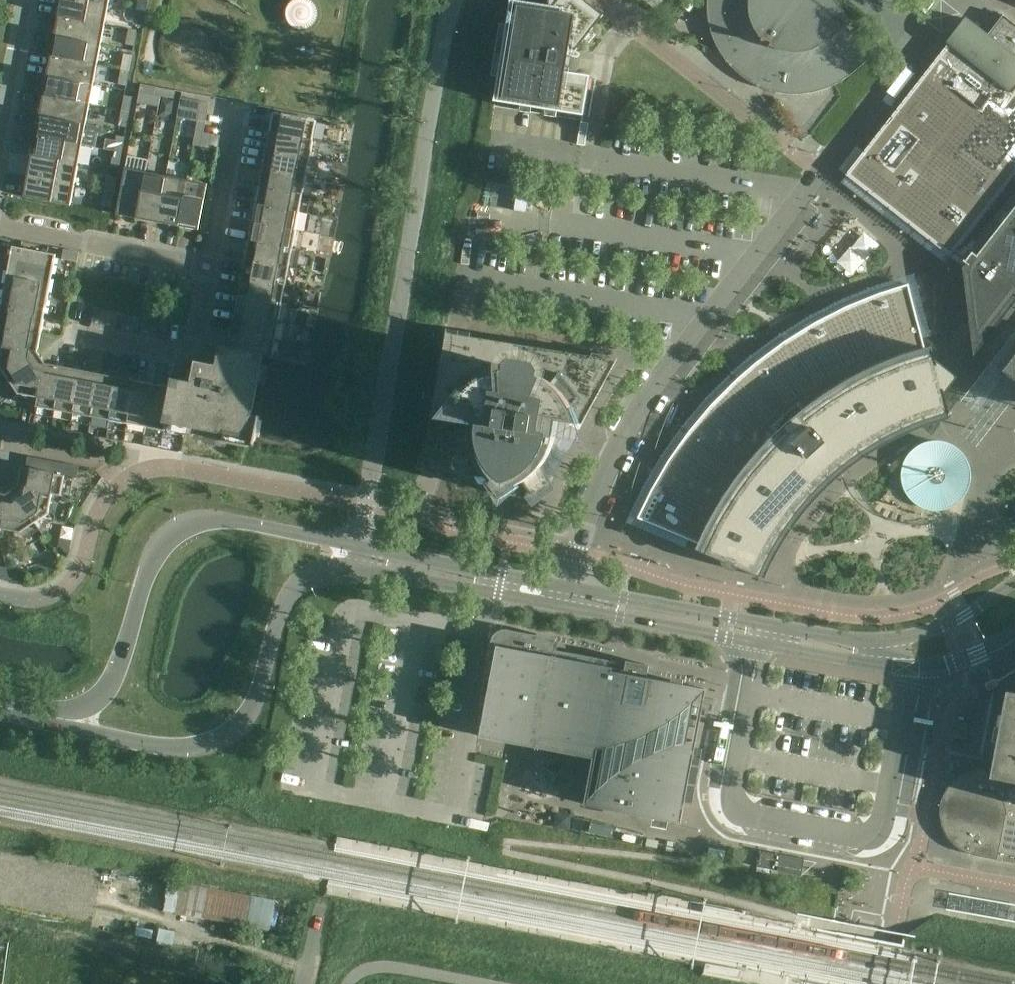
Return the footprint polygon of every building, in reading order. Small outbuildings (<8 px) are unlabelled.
[(58,16),(104,24),(108,4),(87,0),(61,0),(58,16)] [(146,12),(148,0),(138,0),(136,10),(146,12)] [(494,102),(583,116),(590,76),(566,72),(567,68),(571,68),(573,57),(568,57),(568,56),(566,56),(568,45),(575,51),(603,15),(584,0),(558,0),(557,1),(555,0),(548,0),(547,6),(510,0),(506,25),(499,23),(490,76),(498,77),(494,102)] [(707,1),(707,10),(708,19),(710,28),(711,31),(713,39),(717,48),(722,55),(727,62),(729,65),(735,71),(742,77),(750,82),(758,86),(760,87),(768,91),(777,93),(786,94),(796,95),(805,94),(807,94),(816,92),(825,89),(834,86),(842,81),(850,76),(870,58),(847,27),(852,23),(834,0),(707,0),(707,1)] [(146,12),(136,10),(133,25),(143,27),(146,12)] [(846,175),(847,176),(951,258),(952,258),(955,254),(966,262),(966,269),(976,347),(1014,297),(1014,24),(1003,15),(1003,16),(988,35),(987,35),(967,20),(846,175)] [(100,44),(104,24),(58,16),(54,36),(100,44)] [(137,31),(128,29),(126,45),(134,46),(137,31)] [(97,64),(100,44),(54,36),(50,56),(97,64)] [(121,69),(129,71),(132,56),(124,54),(121,69)] [(93,84),(97,64),(50,56),(47,76),(93,84)] [(129,71),(121,69),(118,84),(126,86),(129,71)] [(89,104),(93,84),(47,76),(43,96),(89,104)] [(154,95),(156,87),(141,84),(139,92),(154,95)] [(156,87),(154,95),(174,99),(175,91),(156,87)] [(85,125),(89,104),(43,96),(39,116),(85,125)] [(121,111),(129,112),(132,97),(124,96),(121,111)] [(177,118),(197,121),(205,123),(209,103),(181,98),(177,118)] [(129,112),(121,111),(118,126),(126,127),(129,112)] [(270,132),(313,140),(317,121),(273,113),(270,132)] [(81,145),(85,125),(39,116),(35,136),(81,145)] [(205,123),(197,121),(192,145),(217,150),(220,136),(203,133),(205,123)] [(585,146),(588,124),(581,122),(577,145),(585,146)] [(309,158),(313,140),(270,132),(266,150),(309,158)] [(78,165),(81,145),(35,136),(31,156),(78,165)] [(114,151),(122,152),(124,137),(116,136),(114,151)] [(306,176),(309,158),(266,150),(263,168),(306,176)] [(122,152),(114,151),(111,166),(119,167),(122,152)] [(31,156),(28,176),(74,185),(78,165),(31,156)] [(116,215),(137,219),(146,172),(125,168),(116,215)] [(263,168),(259,186),(303,194),(306,176),(263,168)] [(137,219),(157,222),(166,176),(146,172),(137,219)] [(104,190),(114,192),(117,177),(107,175),(104,190)] [(74,185),(28,176),(24,197),(70,206),(74,185)] [(157,222),(177,226),(186,180),(166,176),(157,222)] [(186,180),(177,226),(198,230),(207,184),(186,180)] [(299,212),(303,194),(259,186),(256,204),(299,212)] [(114,192),(104,190),(101,205),(111,207),(114,192)] [(296,230),(299,212),(256,204),(252,222),(296,230)] [(292,248),(296,230),(252,222),(249,240),(292,248)] [(289,267),(292,248),(249,240),(245,258),(289,267)] [(9,266),(52,274),(56,255),(13,246),(9,266)] [(77,262),(79,252),(63,249),(61,259),(77,262)] [(285,285),(289,267),(245,258),(242,277),(285,285)] [(52,274),(9,266),(4,265),(0,288),(5,288),(48,297),(52,274)] [(242,277),(239,295),(282,303),(285,285),(242,277)] [(650,491),(638,518),(689,540),(702,545),(700,551),(701,551),(701,553),(726,563),(727,565),(729,565),(731,566),(733,567),(735,567),(752,574),(753,574),(753,573),(757,565),(764,552),(777,530),(791,510),(807,491),(824,474),(837,463),(857,448),(878,435),(900,424),(908,420),(924,414),(943,390),(952,378),(937,366),(933,352),(932,352),(932,351),(926,352),(922,338),(908,285),(880,293),(847,306),(815,323),(784,342),(755,363),(738,378),(712,404),(689,431),(668,460),(650,491)] [(44,315),(48,297),(5,288),(1,307),(44,315)] [(239,295),(235,313),(278,321),(282,303),(239,295)] [(44,315),(1,307),(0,313),(0,326),(41,334),(44,315)] [(235,313),(232,331),(275,339),(278,321),(235,313)] [(41,334),(0,326),(0,346),(3,346),(3,345),(37,352),(41,334)] [(271,358),(275,339),(232,331),(228,349),(262,356),(262,357),(271,358)] [(617,360),(460,335),(446,333),(424,470),(424,471),(482,491),(536,500),(551,488),(550,484),(548,478),(545,472),(544,469),(542,466),(544,463),(547,458),(550,453),(552,448),(554,444),(555,439),(558,421),(578,424),(582,424),(617,360)] [(40,356),(37,352),(3,345),(3,346),(0,362),(0,367),(9,380),(40,356)] [(166,422),(247,437),(262,357),(262,356),(228,349),(221,347),(217,365),(195,361),(194,365),(189,367),(192,376),(191,383),(173,380),(171,387),(172,387),(166,422)] [(45,363),(40,356),(9,380),(19,395),(20,394),(38,397),(39,398),(45,363)] [(63,367),(45,363),(39,398),(38,397),(36,406),(55,410),(63,367)] [(82,370),(63,367),(55,410),(73,413),(82,370)] [(100,374),(82,370),(73,413),(91,417),(100,374)] [(118,377),(100,374),(91,417),(109,420),(118,377)] [(136,381),(118,377),(109,420),(128,424),(136,381)] [(128,424),(146,427),(154,384),(136,381),(128,424)] [(172,387),(171,387),(154,384),(146,427),(165,431),(166,422),(172,387)] [(906,470),(905,474),(906,482),(909,490),(914,497),(920,502),(924,504),(928,506),(936,507),(944,506),(952,503),(959,499),(964,492),(968,484),(969,476),(968,468),(965,460),(960,453),(953,448),(945,445),(937,443),(929,444),(921,448),(914,453),(909,459),(908,462),(907,465),(906,470)] [(22,467),(18,486),(52,493),(52,494),(61,496),(69,497),(73,478),(76,466),(42,460),(40,471),(26,468),(22,467)] [(11,489),(34,523),(49,513),(49,512),(52,494),(52,493),(18,486),(13,490),(12,489),(11,489)] [(11,489),(12,491),(6,494),(0,527),(0,529),(1,529),(19,532),(19,533),(34,523),(11,489)] [(492,640),(488,657),(475,727),(481,728),(479,737),(593,759),(584,805),(598,790),(606,747),(589,750),(571,750),(556,749),(529,743),(508,735),(491,726),(505,652),(573,665),(573,664),(624,674),(626,664),(550,650),(552,646),(555,641),(556,641),(556,639),(525,633),(507,630),(505,630),(503,630),(501,631),(499,631),(496,633),(494,635),(493,637),(492,640)] [(626,662),(626,664),(624,674),(573,664),(573,665),(505,652),(491,726),(508,735),(529,743),(556,749),(571,750),(589,750),(606,747),(598,790),(584,805),(681,824),(708,690),(647,678),(649,666),(646,666),(646,665),(626,661),(625,662),(626,662)] [(1006,691),(990,776),(985,776),(980,776),(975,777),(972,778),(972,779),(967,780),(963,783),(959,786),(956,789),(953,793),(951,797),(949,802),(948,805),(941,804),(940,809),(940,814),(941,820),(942,825),(944,830),(946,835),(949,839),(952,843),(956,847),(960,850),(965,852),(970,854),(975,856),(1014,863),(1014,693),(1006,691)] [(709,848),(707,859),(723,862),(725,851),(709,848)] [(802,877),(805,861),(760,852),(757,868),(802,877)] [(270,926),(275,901),(170,882),(165,911),(175,913),(176,909),(270,926)] [(160,932),(158,945),(172,947),(174,934),(160,932)]
